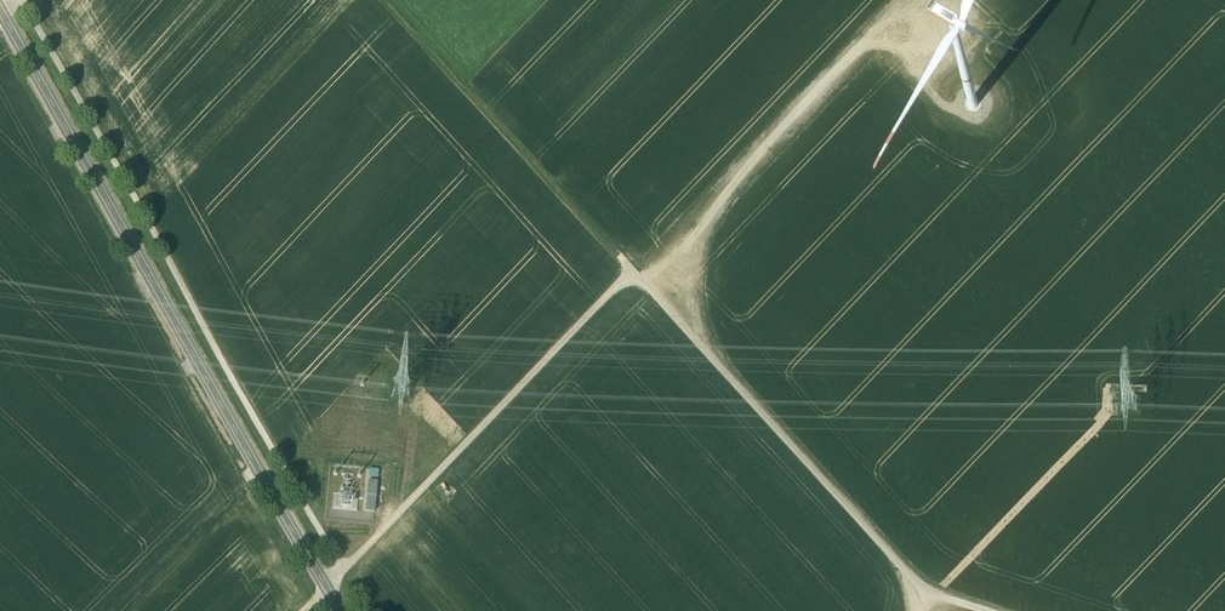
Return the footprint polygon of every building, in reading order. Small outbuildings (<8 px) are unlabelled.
[(370,470),(369,478),(379,478),(379,471),(370,470)] [(368,481),(365,512),(375,513),(378,482),(368,481)]
